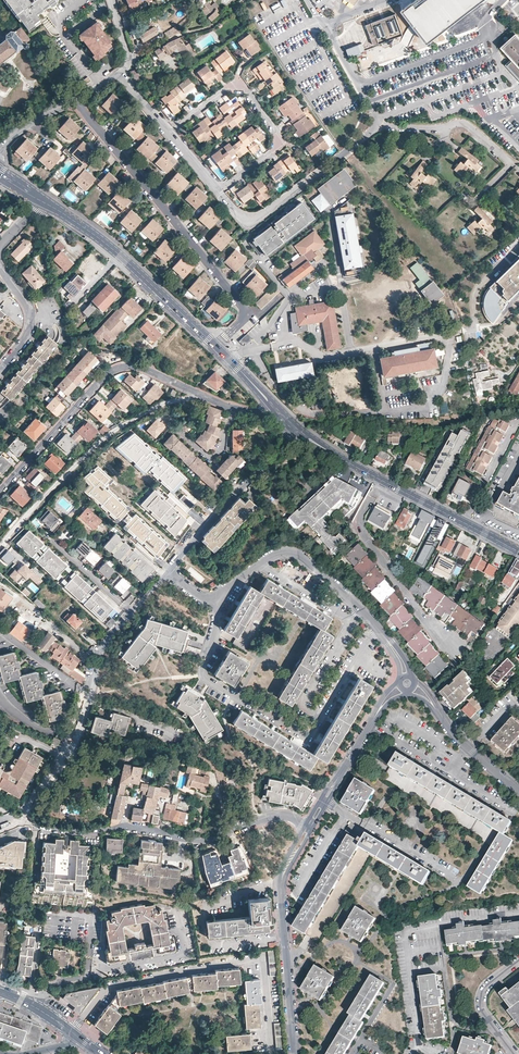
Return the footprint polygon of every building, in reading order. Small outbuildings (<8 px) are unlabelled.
[(5,0),(3,0),(20,22),(21,21),(5,0)] [(21,21),(29,31),(35,26),(33,24),(39,19),(36,14),(35,13),(47,3),(50,1),(51,0),(48,0),(46,2),(45,0),(35,0),(31,3),(28,5),(25,0),(5,0),(21,21)] [(136,0),(126,0),(130,9),(139,6),(138,4),(136,0)] [(202,9),(206,1),(206,0),(199,0),(196,7),(202,9)] [(202,9),(201,11),(211,21),(218,14),(216,12),(217,11),(217,10),(216,9),(215,10),(214,10),(214,9),(211,6),(206,1),(202,9)] [(49,5),(47,3),(35,13),(36,14),(49,5)] [(402,34),(395,14),(366,25),(373,45),(402,34)] [(123,21),(125,27),(132,24),(131,21),(130,18),(124,21),(123,21)] [(15,22),(7,27),(9,30),(9,32),(5,35),(4,38),(5,39),(0,43),(0,63),(14,52),(15,52),(21,47),(22,48),(23,48),(24,49),(25,48),(26,48),(27,47),(27,46),(27,45),(27,44),(27,43),(26,42),(25,42),(29,39),(15,22)] [(151,22),(136,31),(138,35),(137,36),(139,38),(140,37),(141,39),(142,41),(141,41),(142,43),(144,42),(144,41),(157,33),(157,34),(159,33),(158,31),(156,32),(154,28),(155,27),(154,25),(153,26),(151,22)] [(99,27),(96,23),(89,28),(88,27),(79,34),(84,41),(83,41),(88,47),(93,55),(96,58),(97,60),(104,55),(103,54),(108,50),(107,49),(111,46),(109,43),(111,42),(99,27)] [(252,55),(260,49),(249,34),(239,41),(244,49),(246,47),(249,51),(252,55)] [(500,48),(511,60),(505,65),(518,79),(518,37),(516,34),(500,48)] [(185,45),(180,37),(178,38),(176,39),(175,39),(172,40),(170,41),(168,43),(165,44),(162,46),(161,46),(159,47),(157,49),(155,50),(160,58),(167,54),(178,47),(183,55),(184,55),(189,52),(192,57),(196,54),(189,43),(185,45)] [(347,49),(350,58),(365,53),(363,44),(347,49)] [(226,50),(211,62),(217,69),(219,73),(224,69),(224,70),(228,67),(227,65),(233,60),(226,50)] [(192,57),(189,52),(184,55),(187,60),(192,57)] [(273,74),(270,69),(264,61),(255,68),(258,72),(260,72),(262,76),(260,77),(263,81),(273,74)] [(219,73),(217,69),(212,72),(207,65),(198,72),(208,86),(212,82),(210,80),(209,78),(213,75),(215,77),(218,82),(223,78),(219,73)] [(259,76),(260,77),(262,76),(260,72),(258,72),(255,68),(253,69),(259,76)] [(129,75),(132,75),(135,82),(142,80),(140,72),(137,73),(136,69),(135,69),(135,70),(128,72),(129,75)] [(282,81),(276,72),(273,74),(263,81),(257,85),(260,89),(267,84),(270,82),(271,83),(271,84),(277,92),(285,86),(282,82),(282,81)] [(188,78),(175,88),(183,99),(187,95),(186,94),(189,91),(188,90),(190,88),(191,90),(195,87),(188,78)] [(274,94),(277,92),(271,84),(271,83),(270,82),(267,84),(270,88),(274,94)] [(186,94),(187,95),(189,94),(192,91),(194,93),(197,90),(195,87),(191,90),(189,91),(186,94)] [(183,99),(175,88),(170,92),(171,93),(167,96),(166,95),(161,98),(165,103),(166,103),(167,102),(168,104),(167,105),(173,112),(179,108),(177,106),(176,104),(178,102),(183,99)] [(109,112),(113,115),(123,103),(112,93),(105,100),(101,105),(109,112)] [(292,119),(302,112),(296,103),(297,103),(293,98),(291,97),(289,99),(288,101),(289,102),(286,104),(286,103),(284,102),(281,105),(280,110),(285,116),(288,114),(290,113),(291,115),(289,116),(292,119)] [(227,102),(223,105),(228,111),(232,109),(230,106),(227,102)] [(235,110),(230,114),(237,123),(245,117),(243,113),(246,111),(239,102),(234,106),(238,110),(236,111),(235,110)] [(228,111),(223,105),(220,107),(223,111),(225,114),(228,111)] [(122,117),(128,111),(124,108),(119,114),(122,117)] [(131,114),(128,111),(122,117),(125,120),(131,114)] [(305,115),(303,111),(302,112),(292,119),(294,122),(293,123),(296,128),(298,126),(299,128),(298,130),(295,131),(299,137),(314,126),(309,118),(307,120),(304,116),(305,115)] [(223,115),(218,118),(224,127),(229,124),(232,127),(237,123),(230,114),(227,116),(227,117),(225,119),(223,115)] [(212,123),(208,126),(210,128),(214,126),(215,127),(216,125),(213,121),(218,118),(216,116),(212,120),(210,121),(212,123)] [(134,138),(145,126),(134,117),(123,129),(131,136),(134,138)] [(207,117),(204,119),(208,126),(212,123),(210,121),(207,117)] [(57,130),(68,140),(79,128),(75,124),(68,118),(57,130)] [(214,126),(210,128),(215,135),(217,138),(222,134),(220,130),(224,127),(218,118),(213,121),(216,125),(215,127),(214,126)] [(208,126),(204,119),(199,123),(200,125),(196,128),(192,131),(200,142),(202,140),(208,136),(210,139),(215,135),(210,128),(208,126)] [(252,125),(243,132),(251,142),(255,138),(255,137),(257,136),(260,140),(265,136),(258,127),(255,129),(252,125)] [(145,126),(134,138),(138,141),(148,129),(145,126)] [(326,133),(321,136),(317,131),(306,138),(309,142),(311,144),(308,146),(307,144),(303,146),(304,147),(304,148),(303,149),(303,152),(305,154),(307,155),(309,153),(310,155),(320,148),(321,150),(324,150),(328,147),(333,143),(326,133)] [(240,139),(236,143),(243,152),(248,149),(245,145),(247,143),(247,144),(251,142),(243,132),(238,136),(240,139)] [(255,138),(251,142),(253,144),(256,142),(258,144),(260,142),(266,138),(265,136),(260,140),(257,136),(255,137),(255,138)] [(152,152),(158,146),(147,137),(136,149),(138,151),(147,158),(148,157),(152,152)] [(15,150),(21,155),(26,160),(37,148),(32,144),(26,138),(15,150)] [(77,147),(71,153),(82,163),(84,161),(93,151),(88,146),(82,141),(77,147)] [(229,142),(223,146),(231,156),(235,154),(234,152),(236,151),(239,155),(243,152),(236,143),(232,146),(229,142)] [(248,149),(243,152),(244,154),(250,150),(251,149),(249,147),(253,144),(251,142),(247,144),(247,143),(245,145),(248,149)] [(471,163),(476,166),(479,161),(475,158),(477,155),(462,142),(458,146),(465,151),(466,152),(462,158),(461,157),(460,156),(453,163),(459,168),(462,164),(464,166),(468,162),(470,164),(471,163)] [(68,150),(71,153),(77,147),(73,144),(68,150)] [(161,149),(158,146),(152,152),(156,155),(161,149)] [(231,156),(223,146),(212,155),(222,169),(226,166),(226,165),(226,164),(226,163),(228,162),(229,163),(230,162),(232,161),(233,160),(233,159),(231,156)] [(39,159),(38,159),(49,169),(60,157),(55,152),(49,147),(47,150),(41,156),(39,159)] [(38,153),(41,156),(47,150),(43,147),(38,153)] [(62,151),(68,157),(71,153),(68,150),(65,148),(62,151)] [(176,161),(176,160),(165,150),(155,163),(160,168),(165,172),(171,167),(176,161)] [(291,170),(294,168),(297,165),(290,155),(284,160),(282,158),(278,161),(284,169),(288,166),(291,170)] [(236,156),(233,159),(233,160),(237,165),(241,162),(238,158),(236,156)] [(428,181),(432,175),(425,169),(424,170),(423,172),(418,167),(419,166),(424,160),(420,156),(407,172),(410,174),(407,179),(411,183),(415,178),(416,179),(419,177),(423,180),(425,178),(428,181)] [(73,181),(84,168),(88,164),(84,161),(82,163),(79,167),(77,166),(67,177),(72,181),(73,181)] [(179,164),(176,161),(171,167),(174,170),(179,164)] [(281,175),(285,172),(284,169),(278,161),(273,165),(274,167),(271,169),(268,171),(275,180),(281,176),(281,175)] [(226,166),(222,169),(223,171),(232,165),(230,162),(229,163),(228,162),(226,163),(226,164),(226,165),(226,166)] [(84,168),(73,181),(84,190),(95,178),(90,174),(84,168)] [(356,183),(344,169),(319,188),(331,203),(356,183)] [(96,178),(100,181),(105,175),(102,172),(96,178)] [(100,181),(97,184),(108,193),(119,181),(114,177),(108,172),(105,175),(100,181)] [(183,189),(188,183),(177,173),(166,185),(172,191),(177,195),(183,189)] [(254,194),(259,201),(263,198),(264,196),(269,192),(259,177),(255,180),(257,183),(255,184),(253,182),(252,181),(247,184),(254,194)] [(191,185),(188,183),(183,189),(186,191),(191,185)] [(244,202),(254,194),(247,184),(238,191),(237,192),(244,202)] [(201,202),(206,196),(195,186),(184,198),(191,204),(196,208),(201,202)] [(110,200),(107,203),(118,213),(129,201),(125,196),(118,191),(115,194),(110,200)] [(107,197),(110,200),(115,194),(113,191),(107,197)] [(259,201),(261,202),(271,194),(269,192),(264,196),(263,198),(259,201)] [(209,199),(206,196),(201,202),(204,205),(209,199)] [(475,223),(478,225),(481,221),(484,224),(485,222),(489,227),(493,223),(490,218),(492,216),(479,200),(475,204),(480,211),(482,212),(477,216),(476,215),(475,214),(467,220),(472,226),(475,223)] [(317,222),(303,204),(275,227),(277,231),(275,232),(273,228),(255,242),(268,258),(283,246),(281,244),(285,241),(288,244),(317,222)] [(214,222),(220,216),(209,207),(198,219),(203,223),(209,229),(214,222)] [(122,219),(119,222),(130,231),(141,219),(137,215),(131,209),(128,212),(122,219)] [(119,216),(122,219),(128,212),(125,209),(119,216)] [(335,216),(344,269),(353,267),(356,267),(361,266),(359,251),(361,251),(360,246),(358,246),(355,232),(358,232),(357,227),(354,227),(352,213),(335,216)] [(223,219),(220,216),(214,222),(218,225),(223,219)] [(141,224),(144,227),(149,221),(146,218),(141,224)] [(144,227),(141,230),(152,240),(163,229),(159,226),(152,219),(149,221),(144,227)] [(216,246),(221,250),(232,238),(220,228),(210,240),(216,246)] [(325,244),(314,230),(294,246),(302,256),(290,264),(291,267),(293,269),(291,271),(291,272),(284,277),(282,274),(278,277),(284,285),(286,284),(289,287),(314,269),(308,262),(313,258),(316,256),(314,252),(318,249),(325,244)] [(31,243),(24,237),(21,240),(22,241),(10,254),(18,261),(30,249),(27,247),(31,243)] [(153,245),(157,248),(162,242),(159,239),(153,245)] [(157,248),(153,252),(164,262),(175,249),(172,247),(164,240),(162,242),(157,248)] [(62,248),(58,244),(54,248),(55,256),(53,259),(66,270),(73,263),(68,258),(60,251),(62,248)] [(230,266),(235,271),(246,259),(235,249),(224,261),(230,266)] [(318,249),(314,252),(316,256),(313,258),(316,262),(323,256),(318,249)] [(171,261),(175,264),(180,258),(177,255),(171,261)] [(100,267),(102,264),(94,256),(87,263),(96,271),(98,269),(97,268),(99,266),(100,267)] [(175,264),(171,268),(182,278),(193,265),(189,262),(182,256),(180,258),(175,264)] [(249,266),(254,260),(251,257),(245,264),(249,266)] [(496,281),(489,288),(490,288),(488,290),(485,295),(483,300),(483,305),(484,312),(488,319),(493,324),(506,305),(504,303),(506,301),(507,302),(518,291),(518,259),(496,281)] [(252,269),(257,264),(254,260),(249,266),(252,269)] [(96,271),(87,263),(81,270),(90,278),(92,276),(91,275),(92,273),(93,274),(96,271)] [(44,280),(31,265),(22,273),(35,288),(44,280)] [(266,284),(256,275),(258,273),(254,269),(242,282),(246,285),(245,286),(249,289),(256,296),(266,284)] [(76,273),(69,280),(71,281),(77,274),(76,273)] [(86,282),(77,274),(71,281),(80,289),(82,287),(81,286),(82,284),(83,285),(86,282)] [(189,286),(188,288),(199,298),(209,286),(204,281),(199,276),(195,281),(189,286)] [(186,283),(189,286),(195,281),(191,277),(186,283)] [(71,281),(69,280),(63,287),(69,292),(66,296),(69,299),(73,295),(74,296),(80,289),(71,281)] [(433,281),(420,290),(430,304),(443,295),(433,281)] [(117,294),(107,284),(82,311),(87,317),(95,309),(92,306),(95,303),(102,310),(117,294)] [(277,294),(280,291),(275,285),(271,288),(277,294)] [(277,294),(271,288),(268,291),(274,297),(277,294)] [(274,297),(268,291),(265,294),(271,300),(274,297)] [(271,300),(265,294),(262,297),(267,303),(271,300)] [(201,302),(204,305),(211,298),(208,295),(201,302)] [(141,308),(129,297),(121,306),(118,310),(117,309),(94,333),(96,334),(94,336),(99,341),(103,337),(104,336),(107,338),(105,340),(110,344),(127,326),(122,321),(129,313),(133,317),(141,308)] [(267,303),(262,297),(259,300),(264,306),(267,303)] [(221,303),(216,298),(214,300),(211,298),(204,305),(207,307),(205,310),(203,312),(204,314),(208,318),(210,318),(212,316),(216,320),(227,308),(221,303)] [(264,306),(259,300),(255,304),(259,307),(261,309),(264,306)] [(296,307),(297,313),(295,314),(295,313),(289,314),(292,332),(307,330),(305,323),(322,321),(327,349),(340,347),(332,301),(313,304),(310,305),(296,307)] [(160,334),(147,321),(140,328),(147,335),(144,338),(150,343),(160,334)] [(248,334),(240,341),(244,346),(252,339),(248,334)] [(46,335),(41,342),(21,366),(6,385),(0,392),(10,401),(57,344),(46,335)] [(395,356),(380,358),(382,368),(384,376),(381,376),(382,379),(386,378),(399,375),(403,374),(404,376),(406,376),(405,374),(405,372),(414,370),(415,372),(415,374),(417,374),(417,372),(421,371),(439,368),(438,365),(436,366),(435,359),(433,349),(432,342),(417,344),(418,347),(408,348),(403,349),(394,351),(395,356)] [(184,354),(173,344),(164,353),(168,356),(166,358),(174,365),(175,364),(179,367),(180,366),(185,371),(194,361),(189,356),(189,357),(185,353),(184,354)] [(76,365),(85,373),(97,360),(88,351),(76,365)] [(274,368),(276,380),(313,374),(311,361),(274,368)] [(76,365),(73,362),(63,373),(66,376),(76,365)] [(75,384),(85,373),(76,365),(66,376),(75,384)] [(489,370),(476,373),(477,378),(473,379),(476,395),(480,395),(480,390),(491,388),(490,385),(489,380),(483,381),(480,382),(479,377),(481,377),(490,375),(489,370)] [(215,389),(217,387),(224,381),(214,371),(206,380),(215,389)] [(136,391),(139,394),(144,388),(141,385),(144,382),(136,375),(133,378),(129,375),(124,380),(136,391)] [(517,396),(518,392),(518,375),(509,391),(517,396)] [(75,384),(66,376),(54,390),(57,393),(63,398),(63,399),(76,385),(75,384)] [(220,390),(217,387),(215,389),(206,380),(202,383),(218,392),(220,390)] [(503,390),(507,393),(512,386),(507,383),(503,390)] [(144,388),(139,394),(150,404),(155,398),(157,399),(163,392),(157,387),(156,388),(152,385),(148,391),(144,388)] [(120,389),(107,402),(114,408),(117,405),(123,410),(132,400),(120,389)] [(63,398),(57,393),(52,400),(49,403),(45,407),(55,416),(60,411),(59,410),(64,405),(60,401),(63,398)] [(112,413),(115,410),(114,408),(107,402),(104,406),(98,400),(89,410),(101,421),(110,411),(112,413)] [(323,408),(322,402),(311,403),(312,410),(323,408)] [(218,409),(212,406),(209,413),(217,416),(219,413),(220,414),(222,410),(221,410),(218,409)] [(217,421),(219,417),(217,416),(209,413),(206,421),(210,423),(214,424),(215,420),(217,421)] [(160,428),(161,429),(165,425),(164,424),(168,419),(165,415),(160,420),(158,419),(154,423),(152,422),(146,428),(154,436),(159,431),(158,430),(160,428)] [(46,427),(35,418),(24,431),(34,440),(46,427)] [(108,419),(105,423),(110,427),(113,424),(108,419)] [(500,442),(503,436),(504,435),(496,431),(498,428),(506,432),(510,425),(499,419),(498,421),(495,419),(491,426),(489,425),(466,469),(473,473),(474,471),(482,475),(483,475),(486,469),(486,468),(482,466),(484,462),(488,465),(489,464),(492,458),(492,457),(484,453),(486,450),(494,454),(494,453),(498,447),(498,446),(494,444),(496,441),(500,443),(500,442)] [(74,434),(80,440),(83,436),(88,441),(97,431),(86,420),(74,434)] [(184,421),(181,424),(184,427),(182,428),(185,431),(190,426),(184,421)] [(217,434),(219,431),(217,430),(218,426),(214,424),(210,423),(207,430),(217,434)] [(207,430),(206,429),(202,434),(213,444),(215,441),(214,440),(217,434),(207,430)] [(244,429),(231,430),(232,442),(229,442),(229,445),(232,445),(232,452),(238,452),(238,449),(242,449),(242,441),(242,435),(244,435),(244,429)] [(344,443),(350,446),(352,442),(354,444),(353,446),(359,449),(364,440),(350,432),(344,443)] [(388,442),(393,442),(400,442),(406,442),(406,433),(393,432),(393,435),(389,435),(388,442)] [(452,434),(426,483),(440,490),(469,435),(462,432),(459,437),(452,434)] [(67,453),(80,440),(74,434),(70,438),(66,434),(57,443),(67,453)] [(132,434),(115,448),(143,474),(147,471),(173,493),(186,478),(163,455),(160,458),(132,434)] [(201,434),(195,440),(201,445),(202,443),(204,444),(202,446),(206,450),(209,447),(213,450),(216,447),(213,444),(202,434),(201,434)] [(163,443),(169,448),(170,447),(176,441),(178,438),(175,436),(173,438),(170,435),(163,443)] [(5,451),(10,456),(13,453),(17,457),(26,447),(17,438),(5,451)] [(170,447),(176,453),(182,446),(184,444),(181,441),(179,444),(176,441),(170,447)] [(352,442),(350,446),(358,451),(359,449),(353,446),(354,444),(352,442)] [(182,446),(176,453),(182,458),(187,453),(189,450),(190,450),(187,447),(185,449),(182,446)] [(10,456),(5,451),(0,456),(0,472),(2,474),(11,463),(7,460),(10,456)] [(378,467),(384,471),(389,462),(387,461),(389,457),(380,452),(373,464),(378,467)] [(427,459),(413,452),(407,464),(421,471),(427,459)] [(64,463),(52,453),(49,456),(50,457),(44,464),(55,473),(64,463)] [(182,458),(182,459),(188,465),(194,458),(196,456),(192,453),(190,455),(187,453),(182,458)] [(237,467),(243,459),(238,454),(231,454),(232,457),(229,460),(236,466),(237,467)] [(228,458),(227,457),(224,460),(227,462),(224,465),(231,472),(236,466),(229,460),(228,458)] [(194,458),(188,465),(194,470),(200,463),(202,461),(200,458),(197,461),(194,458)] [(157,557),(171,543),(136,510),(132,515),(130,513),(134,509),(112,487),(118,481),(98,462),(83,477),(91,486),(87,490),(118,519),(123,515),(131,523),(126,528),(157,557)] [(206,469),(208,467),(208,466),(206,464),(204,466),(200,463),(194,470),(200,476),(204,472),(206,469)] [(222,463),(218,467),(221,469),(218,472),(225,478),(231,472),(224,465),(222,463)] [(28,487),(34,492),(38,489),(36,487),(40,481),(45,476),(35,468),(25,478),(28,481),(25,484),(28,487)] [(214,476),(212,474),(209,472),(207,474),(204,472),(200,476),(207,484),(214,476)] [(214,476),(207,484),(214,489),(222,481),(215,475),(214,476)] [(337,479),(334,478),(311,500),(312,502),(337,479)] [(347,485),(337,479),(312,502),(314,504),(311,507),(309,505),(300,513),(298,511),(290,519),(299,528),(306,522),(314,531),(315,530),(323,538),(321,539),(331,551),(333,549),(335,551),(338,548),(346,541),(340,535),(336,538),(335,537),(334,538),(327,531),(325,529),(326,528),(329,525),(323,519),(328,514),(343,500),(345,502),(350,505),(355,507),(361,496),(360,492),(347,485)] [(470,487),(459,481),(453,491),(464,498),(470,487)] [(515,489),(514,488),(512,492),(513,493),(510,496),(504,493),(498,505),(518,516),(518,481),(515,489)] [(22,506),(34,492),(28,487),(25,490),(19,485),(10,495),(22,506)] [(173,496),(185,507),(195,497),(182,485),(173,496)] [(175,539),(190,522),(179,513),(178,515),(177,515),(179,513),(164,499),(162,501),(161,500),(163,498),(156,492),(141,508),(148,514),(151,512),(153,514),(151,517),(163,527),(166,526),(168,528),(166,531),(175,539)] [(244,502),(239,497),(236,500),(227,510),(225,512),(203,536),(204,538),(201,541),(214,552),(256,505),(248,498),(244,502)] [(345,502),(343,500),(328,514),(330,516),(345,502)] [(309,505),(308,503),(298,511),(300,513),(309,505)] [(394,523),(398,516),(378,505),(375,509),(372,507),(367,517),(385,528),(389,522),(390,523),(391,522),(394,523)] [(101,521),(87,507),(78,517),(92,531),(101,521)] [(60,525),(57,522),(59,520),(49,509),(40,518),(51,528),(50,529),(53,532),(60,525)] [(413,513),(405,509),(396,525),(404,529),(413,513)] [(92,531),(78,517),(74,521),(88,535),(92,531)] [(299,528),(290,519),(288,521),(296,530),(299,528)] [(428,523),(421,519),(412,536),(420,540),(428,523)] [(438,520),(416,562),(423,566),(435,543),(430,540),(432,536),(437,539),(445,523),(438,520)] [(347,532),(357,537),(358,538),(359,538),(352,523),(347,532)] [(323,538),(315,530),(314,531),(321,539),(323,538)] [(44,546),(29,532),(16,546),(31,560),(44,546)] [(155,573),(116,536),(103,549),(142,587),(155,573)] [(442,538),(436,549),(444,553),(446,549),(451,552),(455,543),(447,539),(446,541),(442,538)] [(75,549),(81,554),(78,557),(85,563),(88,560),(93,565),(100,557),(82,541),(75,549)] [(361,549),(357,545),(347,555),(351,559),(350,560),(354,563),(355,562),(358,565),(355,567),(359,571),(359,572),(362,575),(363,574),(366,576),(363,579),(368,583),(368,584),(371,587),(372,586),(375,589),(372,592),(376,596),(376,597),(380,601),(382,599),(384,602),(382,604),(386,609),(386,610),(389,613),(390,611),(393,614),(390,617),(394,621),(394,622),(398,626),(400,624),(402,627),(400,629),(404,634),(408,638),(409,636),(412,639),(409,642),(413,646),(417,651),(418,649),(421,652),(419,655),(422,658),(422,659),(425,662),(427,661),(430,664),(427,666),(430,670),(433,674),(435,673),(438,676),(446,668),(443,665),(445,663),(442,659),(441,660),(438,656),(436,653),(437,651),(434,647),(432,649),(429,645),(430,645),(427,642),(429,640),(425,636),(418,628),(419,627),(416,623),(415,624),(408,616),(410,615),(406,611),(399,603),(401,602),(397,598),(397,599),(390,591),(392,590),(388,586),(381,578),(383,576),(379,573),(372,566),(374,564),(371,560),(370,561),(366,558),(366,557),(364,554),(366,552),(362,549),(361,549)] [(462,546),(459,545),(454,554),(457,556),(466,560),(471,551),(462,546)] [(0,555),(0,560),(1,559),(9,567),(16,560),(6,550),(0,555)] [(49,551),(37,564),(56,582),(68,569),(49,551)] [(402,556),(400,561),(410,566),(412,562),(402,556)] [(484,573),(489,565),(481,560),(482,559),(477,556),(470,568),(476,571),(477,569),(484,573)] [(509,572),(517,578),(518,575),(518,562),(516,560),(509,572)] [(98,570),(104,575),(101,578),(104,581),(106,579),(114,570),(105,562),(98,570)] [(39,588),(44,582),(41,580),(44,577),(36,569),(32,571),(25,565),(19,572),(15,568),(8,577),(19,587),(24,582),(27,585),(30,581),(39,588)] [(498,570),(489,565),(484,573),(493,578),(498,570)] [(433,577),(440,581),(443,575),(440,573),(441,570),(438,568),(433,577)] [(111,583),(123,594),(121,596),(125,600),(132,593),(127,589),(131,585),(119,575),(118,575),(111,583)] [(516,581),(507,575),(502,583),(511,588),(516,581)] [(94,591),(77,577),(66,589),(82,604),(94,591)] [(484,626),(419,577),(409,591),(416,596),(417,594),(424,599),(425,597),(430,601),(426,606),(442,618),(446,613),(456,620),(452,625),(468,637),(472,632),(477,636),(484,626)] [(278,586),(266,579),(259,591),(250,585),(224,629),(236,637),(232,644),(246,652),(275,603),(318,628),(277,696),(291,704),(295,696),(305,680),(316,661),(326,644),(332,635),(323,630),(330,617),(320,611),(299,598),(278,586)] [(456,579),(451,588),(455,590),(460,581),(456,579)] [(460,581),(455,590),(459,593),(459,592),(462,588),(464,583),(460,581)] [(0,588),(0,610),(1,611),(11,596),(0,588)] [(114,611),(97,595),(85,607),(103,623),(114,611)] [(481,596),(477,602),(484,606),(487,600),(481,596)] [(45,606),(37,598),(34,602),(42,609),(45,606)] [(65,602),(64,601),(58,607),(63,612),(71,603),(67,600),(65,602)] [(492,612),(497,615),(500,609),(496,606),(492,612)] [(71,615),(68,613),(64,618),(75,628),(81,621),(73,613),(71,615)] [(14,626),(10,632),(21,641),(29,630),(28,629),(29,627),(25,624),(27,620),(18,614),(12,623),(14,626)] [(141,626),(119,655),(132,666),(134,663),(138,667),(153,648),(149,646),(152,641),(180,651),(185,638),(181,637),(182,629),(141,619),(141,626)] [(85,674),(75,667),(78,663),(73,659),(72,661),(70,660),(73,655),(70,652),(68,654),(67,656),(66,654),(67,653),(69,650),(65,647),(64,648),(56,642),(53,647),(55,648),(52,652),(53,653),(51,656),(63,665),(70,669),(67,674),(79,682),(83,685),(85,674)] [(248,661),(229,650),(214,674),(234,685),(248,661)] [(13,652),(0,655),(0,671),(3,682),(20,678),(26,702),(43,697),(49,721),(66,717),(63,707),(66,707),(64,700),(62,700),(60,691),(42,695),(40,688),(41,687),(39,680),(38,680),(36,671),(19,675),(17,668),(18,668),(16,660),(15,661),(13,652)] [(515,666),(508,659),(490,677),(497,684),(501,680),(504,683),(514,674),(511,670),(515,666)] [(60,669),(67,674),(70,669),(63,665),(60,669)] [(464,681),(468,676),(464,671),(440,693),(447,701),(454,709),(473,691),(467,684),(464,681)] [(371,685),(357,677),(355,681),(345,698),(334,715),(323,734),(313,752),(307,748),(296,742),(278,731),(254,717),(241,709),(233,723),(309,768),(317,756),(326,761),(371,685)] [(201,696),(187,688),(185,691),(180,688),(175,698),(180,700),(176,705),(188,711),(200,734),(205,732),(207,735),(218,727),(201,696)] [(482,707),(474,699),(463,710),(471,718),(476,713),(482,707)] [(129,717),(114,713),(112,721),(96,717),(92,732),(107,737),(109,731),(124,735),(129,717)] [(511,719),(505,726),(506,727),(500,734),(499,733),(492,741),(497,745),(496,745),(505,753),(506,752),(505,751),(507,749),(508,750),(512,745),(511,744),(517,738),(518,738),(518,725),(516,722),(516,723),(511,719)] [(476,723),(470,728),(472,731),(476,727),(476,728),(481,723),(478,721),(476,723)] [(20,798),(42,757),(25,747),(11,771),(9,774),(5,772),(0,769),(0,787),(20,798)] [(405,758),(397,754),(390,766),(500,833),(504,835),(511,822),(500,815),(483,805),(460,791),(444,781),(421,768),(405,758)] [(142,766),(124,763),(120,781),(126,782),(126,783),(128,783),(134,784),(137,785),(137,783),(139,783),(139,780),(142,766)] [(195,774),(197,767),(188,765),(186,772),(189,773),(188,779),(191,779),(190,785),(200,788),(200,790),(206,792),(210,776),(209,775),(210,771),(200,769),(198,775),(195,774)] [(186,787),(200,790),(200,788),(190,785),(191,779),(188,779),(186,787)] [(375,790),(356,779),(342,803),(351,809),(355,811),(361,814),(375,790)] [(300,786),(269,780),(265,800),(291,804),(300,809),(303,804),(307,806),(312,797),(308,795),(311,790),(301,784),(300,786)] [(120,781),(120,782),(117,794),(123,794),(126,783),(126,782),(120,781)] [(158,795),(160,787),(155,786),(151,785),(141,783),(141,786),(140,787),(140,788),(140,789),(141,789),(142,790),(143,790),(142,796),(146,797),(157,798),(158,795)] [(169,789),(160,787),(158,795),(167,797),(165,802),(167,802),(171,803),(174,790),(169,789)] [(179,791),(174,790),(171,803),(167,802),(163,818),(176,821),(178,822),(178,823),(183,824),(186,812),(172,808),(173,804),(177,800),(180,791),(179,791)] [(115,804),(117,795),(111,794),(109,803),(115,804)] [(123,794),(117,794),(117,795),(115,804),(112,818),(120,818),(121,818),(126,795),(123,794)] [(155,804),(157,800),(157,798),(146,797),(143,808),(144,808),(143,811),(148,812),(153,813),(154,809),(155,804)] [(160,807),(157,805),(155,804),(154,809),(153,813),(151,822),(157,823),(160,810),(160,809),(160,807)] [(131,819),(142,821),(143,811),(144,808),(143,808),(134,807),(131,819)] [(306,934),(359,847),(366,834),(367,833),(359,828),(351,823),(344,833),(348,836),(293,927),(306,934)] [(504,835),(500,833),(494,843),(492,845),(482,862),(472,878),(467,886),(480,894),(513,840),(504,835)] [(372,855),(422,886),(430,873),(420,867),(399,854),(375,839),(366,834),(359,847),(372,855)] [(114,851),(114,849),(120,849),(121,849),(122,838),(107,837),(106,851),(114,851)] [(74,842),(74,840),(70,840),(70,845),(68,845),(68,849),(70,849),(69,854),(77,854),(74,879),(74,881),(70,881),(70,879),(67,878),(67,880),(60,880),(60,877),(56,877),(56,879),(53,879),(53,877),(55,853),(62,853),(63,848),(65,848),(65,845),(63,844),(63,839),(59,839),(59,842),(56,843),(54,843),(43,842),(42,855),(44,855),(46,858),(46,861),(41,860),(41,865),(43,865),(45,867),(45,870),(40,869),(40,874),(42,874),(45,877),(44,880),(42,880),(42,883),(33,882),(32,897),(35,898),(37,900),(37,901),(37,902),(41,903),(41,902),(41,898),(44,898),(46,901),(46,902),(46,903),(50,904),(50,902),(51,899),(54,899),(56,901),(56,903),(56,904),(60,904),(61,896),(63,896),(62,905),(66,905),(66,904),(66,903),(69,901),(72,901),(72,904),(72,905),(76,906),(76,905),(76,904),(78,902),(81,902),(81,905),(81,906),(85,907),(85,906),(85,904),(88,903),(91,903),(92,888),(83,887),(83,884),(82,884),(82,880),(85,878),(87,879),(87,874),(83,874),(83,871),(85,869),(88,869),(88,865),(84,865),(84,861),(86,860),(89,860),(89,855),(85,855),(85,852),(87,850),(90,850),(90,846),(78,845),(76,845),(74,842)] [(159,866),(162,842),(153,841),(154,840),(149,839),(149,841),(141,840),(138,864),(128,863),(128,867),(117,865),(116,881),(173,887),(173,885),(179,880),(180,869),(169,868),(169,870),(166,870),(164,867),(159,866)] [(23,841),(18,840),(15,840),(14,840),(13,840),(7,843),(6,846),(6,847),(4,846),(1,846),(0,847),(0,863),(0,864),(5,865),(10,865),(15,866),(21,866),(22,855),(23,850),(23,846),(23,841)] [(215,848),(200,853),(204,865),(219,860),(215,848)] [(246,860),(225,866),(229,878),(250,871),(246,860)] [(267,898),(248,900),(249,917),(207,921),(208,936),(268,930),(268,921),(269,921),(267,898)] [(172,945),(175,945),(174,940),(173,941),(173,938),(174,938),(173,935),(172,935),(172,934),(168,934),(165,917),(164,917),(164,915),(162,915),(161,908),(170,906),(170,901),(156,900),(144,902),(143,901),(119,906),(120,907),(113,909),(114,913),(115,913),(114,914),(113,914),(112,913),(112,914),(111,914),(110,914),(110,915),(110,916),(110,917),(111,917),(111,918),(111,919),(110,918),(106,919),(107,927),(107,928),(106,929),(107,936),(109,936),(110,939),(108,939),(109,947),(106,947),(106,949),(105,949),(106,952),(107,952),(107,955),(106,955),(107,959),(110,958),(110,961),(115,960),(115,958),(117,958),(117,959),(119,959),(119,957),(123,957),(123,958),(138,955),(138,953),(145,952),(145,953),(160,950),(160,949),(164,948),(164,950),(166,949),(166,948),(168,947),(168,949),(173,948),(172,945)] [(376,919),(356,907),(342,931),(352,936),(362,942),(376,919)] [(464,943),(464,940),(466,940),(467,942),(483,940),(483,941),(495,940),(499,939),(499,936),(503,936),(503,942),(515,940),(514,937),(518,937),(518,922),(502,925),(501,920),(493,921),(494,926),(482,927),(482,926),(465,928),(464,924),(456,925),(457,929),(445,931),(447,945),(459,944),(460,946),(464,946),(464,943)] [(34,925),(25,925),(20,972),(31,973),(35,938),(32,938),(34,925)] [(66,962),(69,962),(69,958),(70,958),(71,951),(66,951),(66,949),(60,948),(60,949),(58,949),(58,948),(54,947),(53,954),(54,954),(53,955),(52,959),(55,959),(55,962),(54,962),(53,962),(53,963),(53,964),(54,964),(54,965),(55,965),(56,964),(57,963),(59,963),(59,965),(63,966),(64,963),(66,962)] [(276,950),(276,949),(268,950),(271,976),(279,975),(276,950)] [(334,977),(315,966),(301,989),(320,1000),(326,990),(334,977)] [(192,975),(194,990),(194,989),(200,988),(200,989),(206,988),(212,987),(212,988),(217,987),(217,984),(224,984),(229,984),(229,983),(235,983),(236,983),(240,983),(240,980),(239,968),(231,969),(230,968),(220,969),(220,970),(215,970),(215,973),(207,973),(197,974),(192,975)] [(327,1053),(345,1053),(348,1048),(360,1029),(364,1022),(361,1021),(369,1008),(380,990),(384,983),(372,975),(348,1013),(351,1015),(327,1053)] [(423,993),(423,995),(426,995),(426,998),(423,998),(424,1001),(423,1001),(425,1017),(426,1017),(426,1019),(429,1019),(429,1022),(427,1022),(427,1025),(426,1025),(428,1040),(446,1038),(444,1023),(447,1022),(445,1013),(442,1014),(440,999),(443,998),(442,990),(439,990),(437,975),(419,978),(421,993),(423,993)] [(189,990),(187,976),(178,978),(177,978),(168,980),(163,981),(163,982),(155,984),(155,983),(144,985),(144,986),(140,987),(139,986),(131,988),(131,987),(121,989),(121,990),(116,990),(117,994),(110,1003),(109,1004),(105,1008),(102,1012),(104,1013),(100,1017),(99,1017),(94,1024),(97,1025),(104,1031),(107,1033),(109,1029),(113,1023),(114,1023),(118,1018),(117,1017),(120,1014),(121,1014),(116,1010),(120,1005),(121,1005),(120,1004),(126,1003),(127,1004),(131,1003),(131,1002),(138,1001),(138,1002),(143,1001),(143,1002),(144,1001),(143,1001),(149,1000),(156,999),(156,998),(161,997),(162,998),(167,997),(167,995),(173,994),(179,993),(179,992),(185,991),(185,992),(189,991),(189,990)] [(259,978),(245,979),(245,982),(246,986),(245,986),(245,992),(246,992),(247,998),(246,998),(246,1003),(243,1003),(244,1004),(245,1010),(244,1010),(245,1016),(246,1016),(246,1022),(245,1023),(246,1027),(249,1027),(260,1026),(260,1017),(259,1007),(259,1002),(261,1002),(261,995),(261,994),(260,984),(259,978)] [(67,993),(63,997),(67,1000),(68,1001),(69,1000),(76,1005),(73,1009),(79,1013),(100,986),(67,993)] [(510,993),(508,991),(509,990),(506,987),(502,990),(499,993),(501,996),(502,996),(503,997),(503,998),(510,1008),(507,1011),(515,1021),(518,1025),(518,986),(510,993)] [(24,1039),(26,1034),(29,1035),(31,1027),(25,1024),(26,1022),(22,1021),(12,1017),(9,1016),(8,1018),(0,1016),(0,1040),(21,1048),(24,1039)] [(26,1034),(24,1039),(37,1044),(43,1028),(39,1027),(26,1022),(25,1024),(31,1027),(29,1035),(26,1034)] [(277,1049),(285,1049),(283,1022),(274,1023),(277,1049)] [(250,1032),(246,1033),(241,1033),(231,1033),(231,1034),(226,1035),(227,1049),(228,1049),(233,1048),(234,1049),(240,1048),(240,1047),(245,1047),(246,1048),(251,1047),(250,1032)] [(464,1037),(459,1053),(490,1053),(492,1046),(485,1044),(486,1041),(478,1038),(477,1041),(464,1037)]
